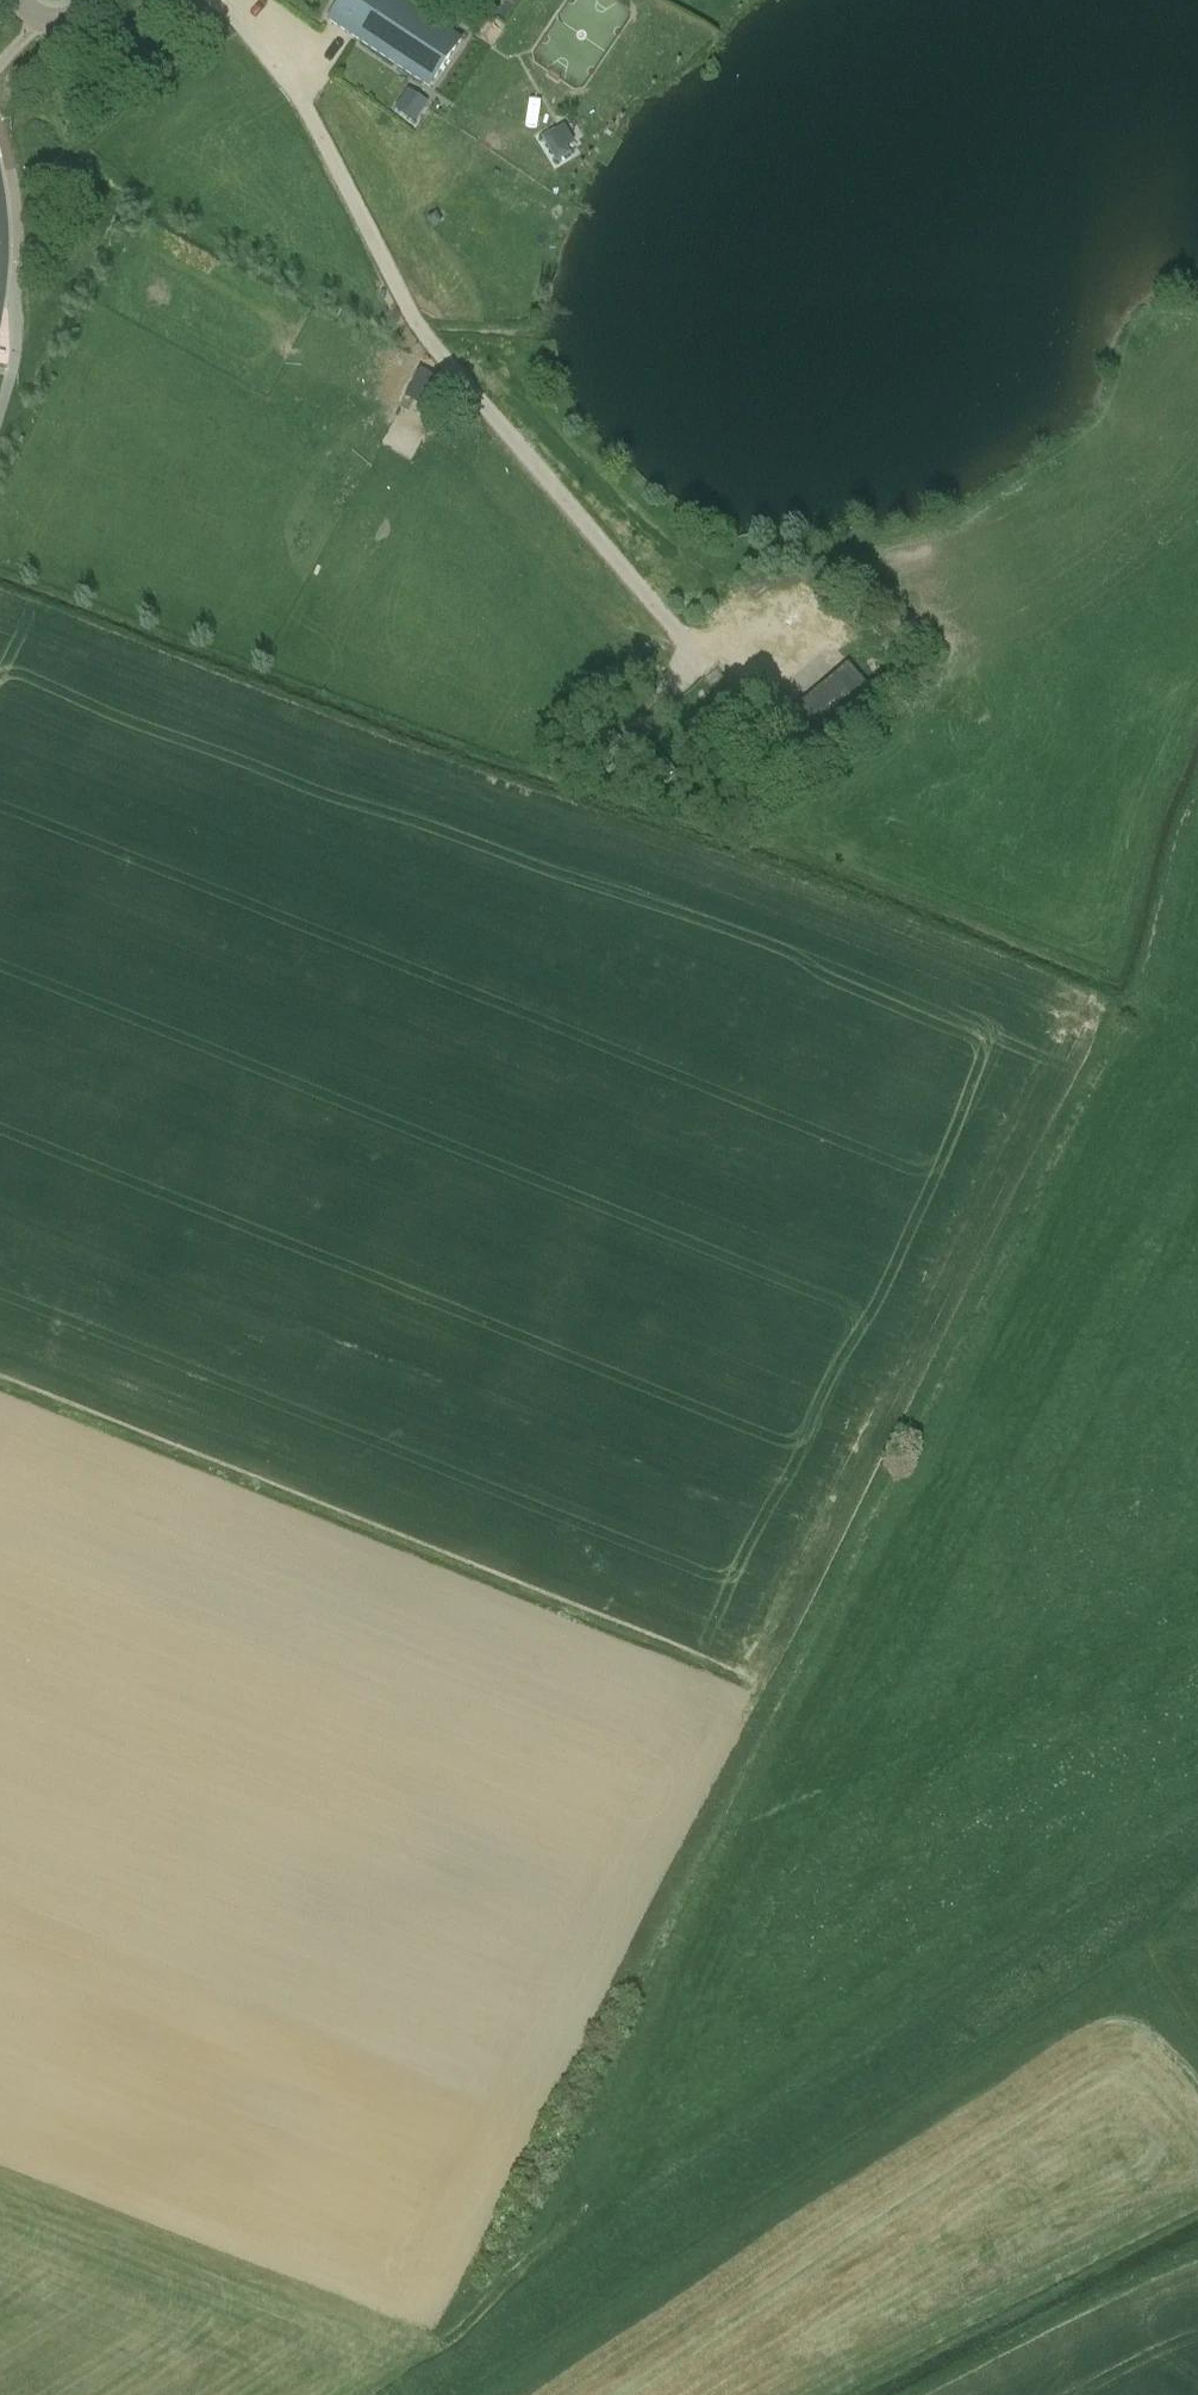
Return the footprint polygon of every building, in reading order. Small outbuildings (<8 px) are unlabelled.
[(461,40),(402,0),(340,0),(327,19),(429,87),(461,40)] [(425,106),(407,94),(397,109),(415,121),(425,106)] [(568,154),(559,131),(545,136),(554,159),(568,154)] [(438,377),(421,368),(405,397),(424,408),(422,411),(429,415),(435,403),(427,398),(438,377)] [(775,726),(799,753),(871,690),(848,663),(775,726)] [(728,758),(733,764),(741,757),(736,752),(728,758)]
